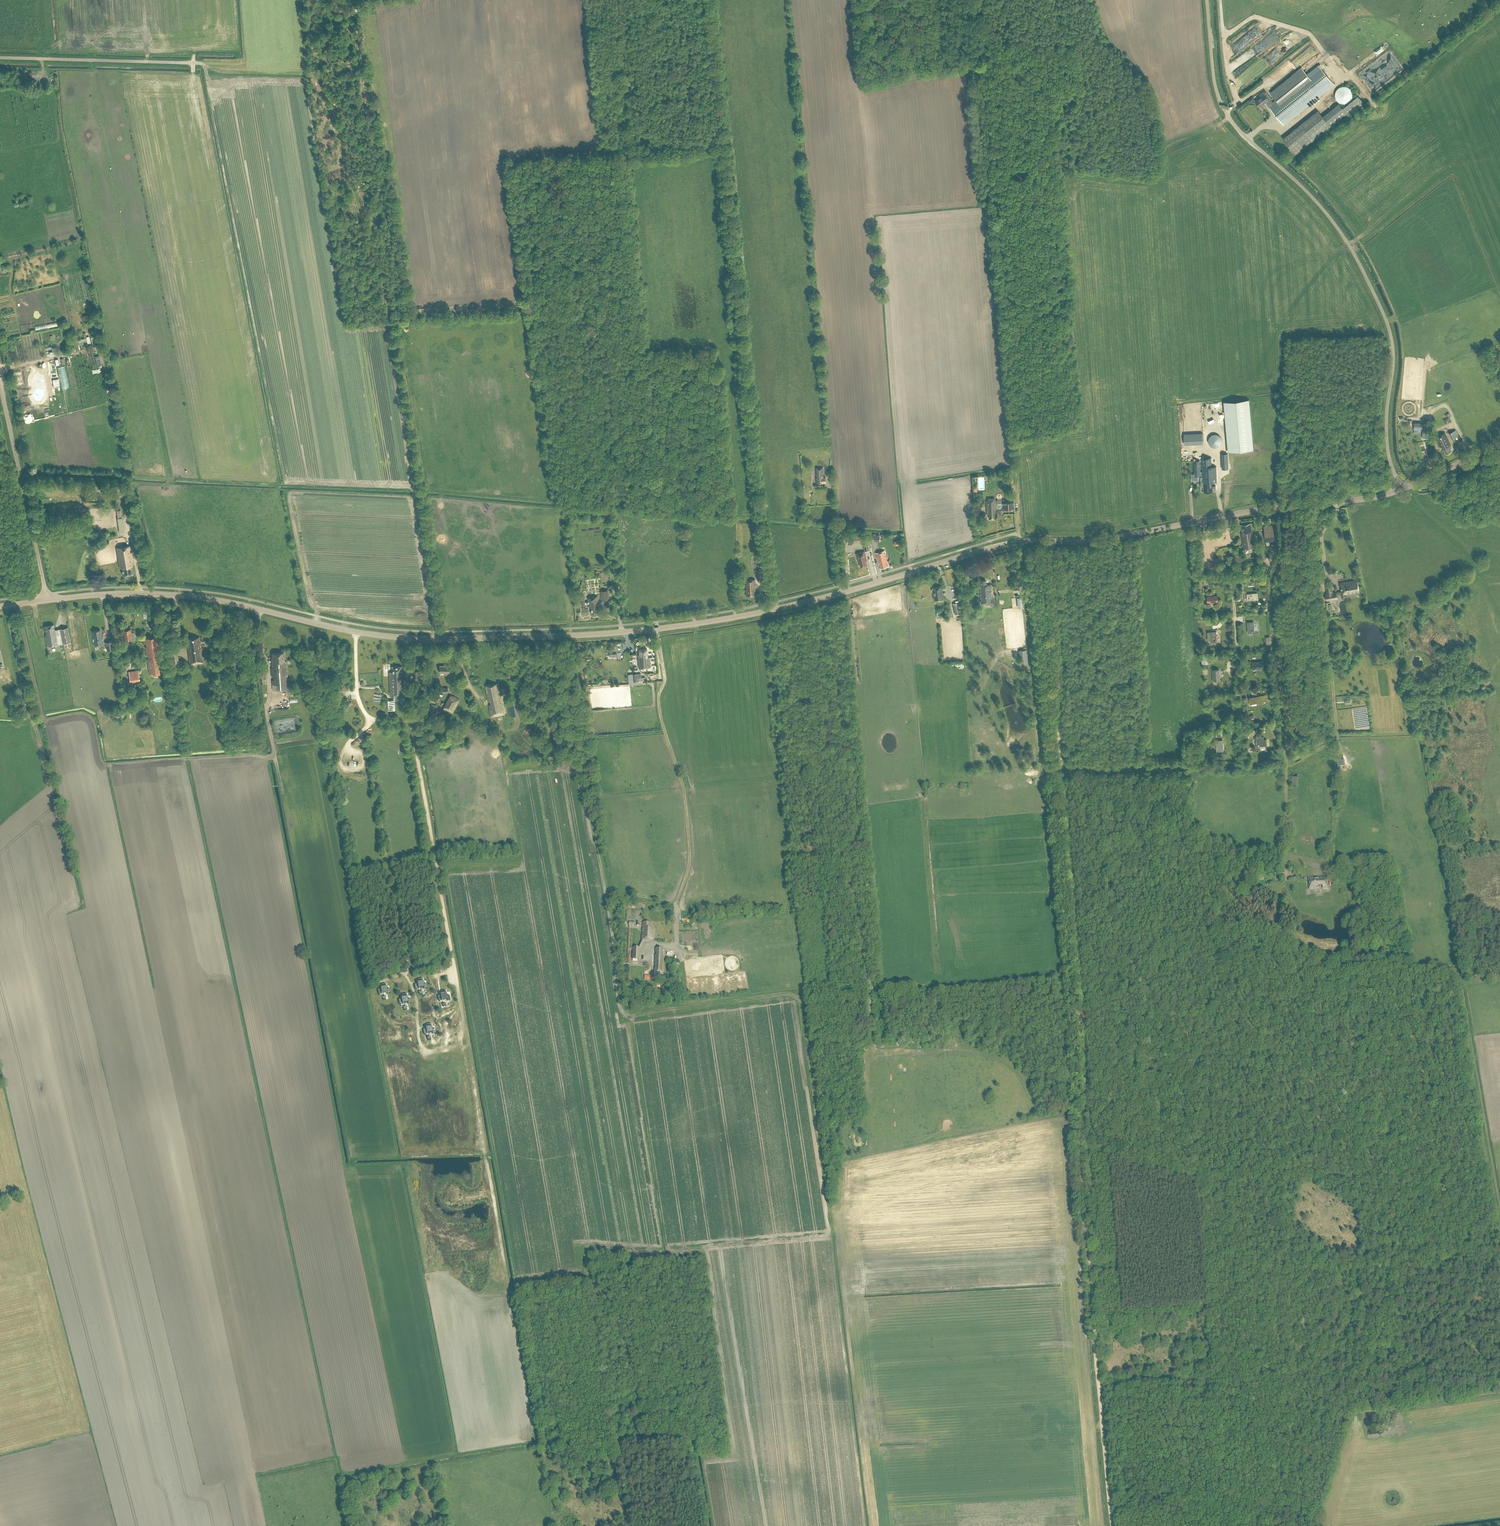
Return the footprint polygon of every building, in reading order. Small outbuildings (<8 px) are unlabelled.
[(1231,52),(1247,37),(1242,31),(1226,46),(1231,52)] [(1381,81),(1395,71),(1382,51),(1349,74),(1351,78),(1366,68),(1371,74),(1369,76),(1372,81),(1378,77),(1381,81)] [(1362,65),(1371,58),(1368,55),(1370,54),(1367,51),(1355,61),(1358,64),(1360,63),(1362,65)] [(1260,107),(1260,106),(1266,102),(1284,125),(1284,124),(1334,84),(1321,68),(1310,77),(1301,67),(1270,92),(1276,99),(1274,101),(1273,102),(1270,98),(1271,97),(1267,91),(1264,93),(1261,96),(1256,100),(1255,101),(1260,107)] [(1343,103),(1344,103),(1345,103),(1346,103),(1347,103),(1348,102),(1349,102),(1350,101),(1351,100),(1351,99),(1352,99),(1352,98),(1353,97),(1353,96),(1353,95),(1353,93),(1353,92),(1352,91),(1352,90),(1351,89),(1350,88),(1349,87),(1348,86),(1347,86),(1346,86),(1345,86),(1344,86),(1343,86),(1342,86),(1341,86),(1340,86),(1339,87),(1338,88),(1337,89),(1336,90),(1336,91),(1336,93),(1335,94),(1335,95),(1336,96),(1336,98),(1337,99),(1337,100),(1338,100),(1338,101),(1339,102),(1340,102),(1341,102),(1342,103),(1343,103)] [(1296,154),(1296,153),(1346,113),(1349,115),(1364,103),(1358,95),(1343,108),(1339,103),(1323,116),(1318,110),(1284,137),(1283,138),(1296,154)] [(32,394),(36,400),(41,400),(44,394),(44,388),(44,379),(40,373),(36,373),(32,379),(32,394)] [(1249,399),(1224,402),(1228,449),(1228,452),(1254,449),(1249,399)] [(1422,430),(1422,422),(1414,422),(1414,429),(1422,430)] [(1431,438),(1432,424),(1423,424),(1422,437),(1431,438)] [(1185,444),(1203,443),(1203,432),(1184,433),(1185,444)] [(1444,433),(1436,437),(1440,446),(1442,446),(1445,453),(1446,454),(1452,451),(1451,448),(1452,448),(1449,442),(1444,433)] [(1208,439),(1208,440),(1208,442),(1209,443),(1209,444),(1210,445),(1211,446),(1212,446),(1213,447),(1214,447),(1215,447),(1216,447),(1217,447),(1218,446),(1219,446),(1220,445),(1221,444),(1221,443),(1222,442),(1222,440),(1222,439),(1221,438),(1221,437),(1220,436),(1219,435),(1218,435),(1217,434),(1216,434),(1215,434),(1214,434),(1213,434),(1212,435),(1211,435),(1210,436),(1209,437),(1209,438),(1208,439)] [(1431,456),(1429,448),(1426,449),(1424,439),(1418,440),(1422,458),(1431,456)] [(1194,476),(1201,475),(1202,475),(1203,476),(1201,476),(1201,486),(1204,486),(1204,491),(1213,491),(1213,490),(1216,490),(1216,486),(1212,486),(1212,481),(1217,481),(1216,466),(1212,466),(1211,457),(1202,458),(1202,471),(1200,471),(1200,460),(1194,460),(1194,476)] [(823,477),(823,476),(823,467),(816,468),(816,483),(826,482),(825,477),(823,477)] [(987,500),(986,500),(986,514),(988,514),(989,514),(989,518),(990,518),(995,518),(995,509),(997,509),(997,506),(997,507),(1002,507),(1002,506),(1002,509),(1014,508),(1014,502),(1003,502),(1003,503),(1002,503),(1002,504),(1001,504),(1001,500),(997,500),(997,505),(996,505),(996,499),(992,500),(987,500)] [(1251,523),(1241,525),(1243,532),(1243,535),(1242,535),(1244,549),(1245,549),(1246,553),(1252,552),(1251,548),(1256,547),(1253,533),(1252,534),(1251,531),(1252,531),(1251,523)] [(1266,541),(1275,540),(1273,525),(1264,526),(1266,541)] [(868,534),(859,536),(859,540),(863,539),(864,539),(864,540),(866,550),(870,550),(868,534)] [(131,561),(133,561),(132,552),(130,552),(130,549),(131,548),(131,545),(116,547),(120,567),(121,567),(123,574),(133,573),(131,561)] [(888,565),(886,557),(885,550),(875,553),(877,560),(879,559),(881,567),(888,565)] [(859,562),(860,566),(867,564),(865,558),(866,558),(864,551),(856,553),(858,562),(859,562)] [(755,579),(745,579),(745,587),(746,587),(746,590),(746,595),(754,595),(754,590),(755,590),(756,590),(755,579)] [(1340,583),(1342,593),(1346,592),(1346,593),(1355,591),(1355,590),(1359,590),(1357,579),(1344,582),(1340,583)] [(986,585),(986,580),(979,580),(981,603),(992,602),(990,585),(986,585)] [(943,598),(941,586),(933,587),(933,588),(932,588),(932,589),(932,591),(933,592),(933,591),(934,599),(943,598)] [(601,590),(602,599),(609,598),(608,589),(601,590)] [(585,598),(580,598),(582,605),(585,605),(585,604),(586,604),(586,603),(588,603),(588,604),(589,606),(589,607),(590,607),(591,612),(599,611),(598,605),(598,603),(599,603),(598,596),(587,597),(588,601),(587,601),(585,601),(585,598)] [(47,636),(45,636),(47,646),(57,644),(54,624),(45,626),(47,636)] [(68,627),(60,628),(62,643),(70,641),(68,627)] [(125,639),(128,639),(131,638),(131,640),(135,640),(136,639),(135,632),(134,632),(131,632),(131,628),(122,629),(123,634),(124,634),(125,639)] [(94,646),(104,644),(103,636),(102,636),(101,629),(93,631),(94,637),(93,637),(94,646)] [(1208,640),(1211,640),(1211,642),(1217,642),(1217,631),(1210,631),(1208,632),(1208,640)] [(158,636),(145,637),(146,647),(145,647),(146,655),(148,655),(148,658),(147,659),(148,668),(152,668),(153,672),(153,673),(162,672),(161,664),(162,664),(161,657),(160,657),(160,654),(160,653),(159,645),(158,636)] [(199,636),(187,638),(190,664),(195,663),(195,662),(198,662),(198,663),(203,662),(199,636)] [(169,645),(173,669),(180,668),(176,644),(169,645)] [(647,657),(647,648),(639,649),(639,655),(637,655),(639,668),(650,667),(649,657),(647,657)] [(1028,661),(1027,656),(1027,654),(1027,649),(1022,650),(1019,650),(1020,662),(1028,661)] [(285,660),(284,651),(272,652),(272,658),(271,658),(272,664),(273,664),(273,667),(271,668),(272,676),(273,676),(274,680),(272,680),(273,689),(289,688),(287,660),(285,660)] [(451,674),(451,665),(441,665),(441,672),(447,672),(447,674),(451,674)] [(402,675),(402,666),(393,666),(393,671),(390,671),(391,694),(404,693),(404,675),(402,675)] [(129,671),(130,682),(140,681),(138,669),(129,671)] [(633,673),(628,674),(629,683),(629,684),(639,683),(639,682),(639,680),(633,681),(633,673)] [(499,693),(498,683),(486,686),(487,692),(486,692),(488,701),(490,701),(491,704),(489,705),(491,716),(504,714),(500,693),(499,693)] [(1250,696),(1250,702),(1276,700),(1275,693),(1250,696)] [(444,708),(452,713),(460,699),(451,694),(444,708)] [(508,702),(510,717),(522,715),(519,700),(508,702)] [(428,715),(433,717),(437,703),(431,702),(428,715)] [(1263,739),(1263,736),(1256,736),(1257,742),(1259,742),(1259,743),(1259,744),(1259,745),(1267,745),(1267,738),(1263,739)] [(1309,880),(1310,889),(1319,889),(1319,887),(1322,887),(1323,888),(1328,888),(1327,879),(1309,880)] [(643,924),(642,941),(649,941),(650,939),(653,940),(653,929),(651,929),(651,924),(643,924)] [(641,948),(632,947),(632,960),(640,960),(640,956),(640,952),(641,952),(641,948)] [(662,973),(663,973),(664,949),(655,949),(655,953),(656,953),(656,956),(655,956),(654,965),(655,966),(655,968),(654,968),(654,973),(655,973),(662,973)] [(662,981),(662,976),(662,973),(655,973),(655,976),(654,981),(662,981)] [(417,985),(414,985),(415,990),(418,989),(418,988),(424,987),(424,988),(424,990),(427,989),(426,984),(423,985),(422,979),(418,980),(418,983),(417,983),(417,985)] [(380,990),(377,990),(378,995),(382,995),(381,994),(387,992),(387,993),(387,995),(390,994),(390,989),(387,990),(386,984),(381,985),(381,988),(380,988),(380,990)] [(440,996),(438,997),(438,1002),(442,1001),(441,1000),(447,999),(447,1000),(447,1001),(450,1001),(450,996),(447,997),(446,991),(441,992),(442,995),(440,995),(440,996)] [(401,1000),(398,1000),(399,1005),(402,1005),(402,1004),(408,1003),(408,1004),(408,1005),(411,1004),(410,1000),(407,1000),(406,995),(402,996),(402,998),(401,999),(401,1000)] [(426,1030),(423,1030),(424,1035),(427,1035),(427,1034),(432,1033),(432,1034),(432,1035),(436,1034),(435,1029),(432,1030),(431,1024),(426,1025),(427,1028),(426,1028),(426,1030)] [(451,1064),(447,1065),(448,1070),(452,1069),(452,1066),(458,1065),(459,1068),(462,1067),(461,1062),(458,1063),(456,1051),(449,1053),(451,1064)] [(408,1064),(404,1065),(405,1070),(409,1069),(408,1067),(415,1066),(415,1068),(419,1067),(418,1062),(414,1063),(413,1054),(406,1056),(408,1064)] [(446,1105),(442,1105),(442,1110),(447,1109),(446,1107),(452,1106),(453,1110),(457,1109),(456,1104),(452,1105),(451,1094),(444,1095),(446,1105)] [(402,1105),(398,1105),(399,1111),(403,1110),(402,1108),(409,1107),(410,1109),(414,1109),(413,1103),(408,1104),(407,1095),(400,1096),(402,1105)] [(428,1127),(424,1127),(424,1132),(428,1131),(428,1130),(434,1129),(434,1131),(438,1131),(437,1126),(433,1126),(432,1117),(426,1117),(428,1127)] [(469,1130),(465,1130),(466,1134),(469,1133),(469,1131),(475,1131),(476,1133),(479,1133),(478,1129),(476,1129),(474,1118),(466,1119),(469,1130)]
